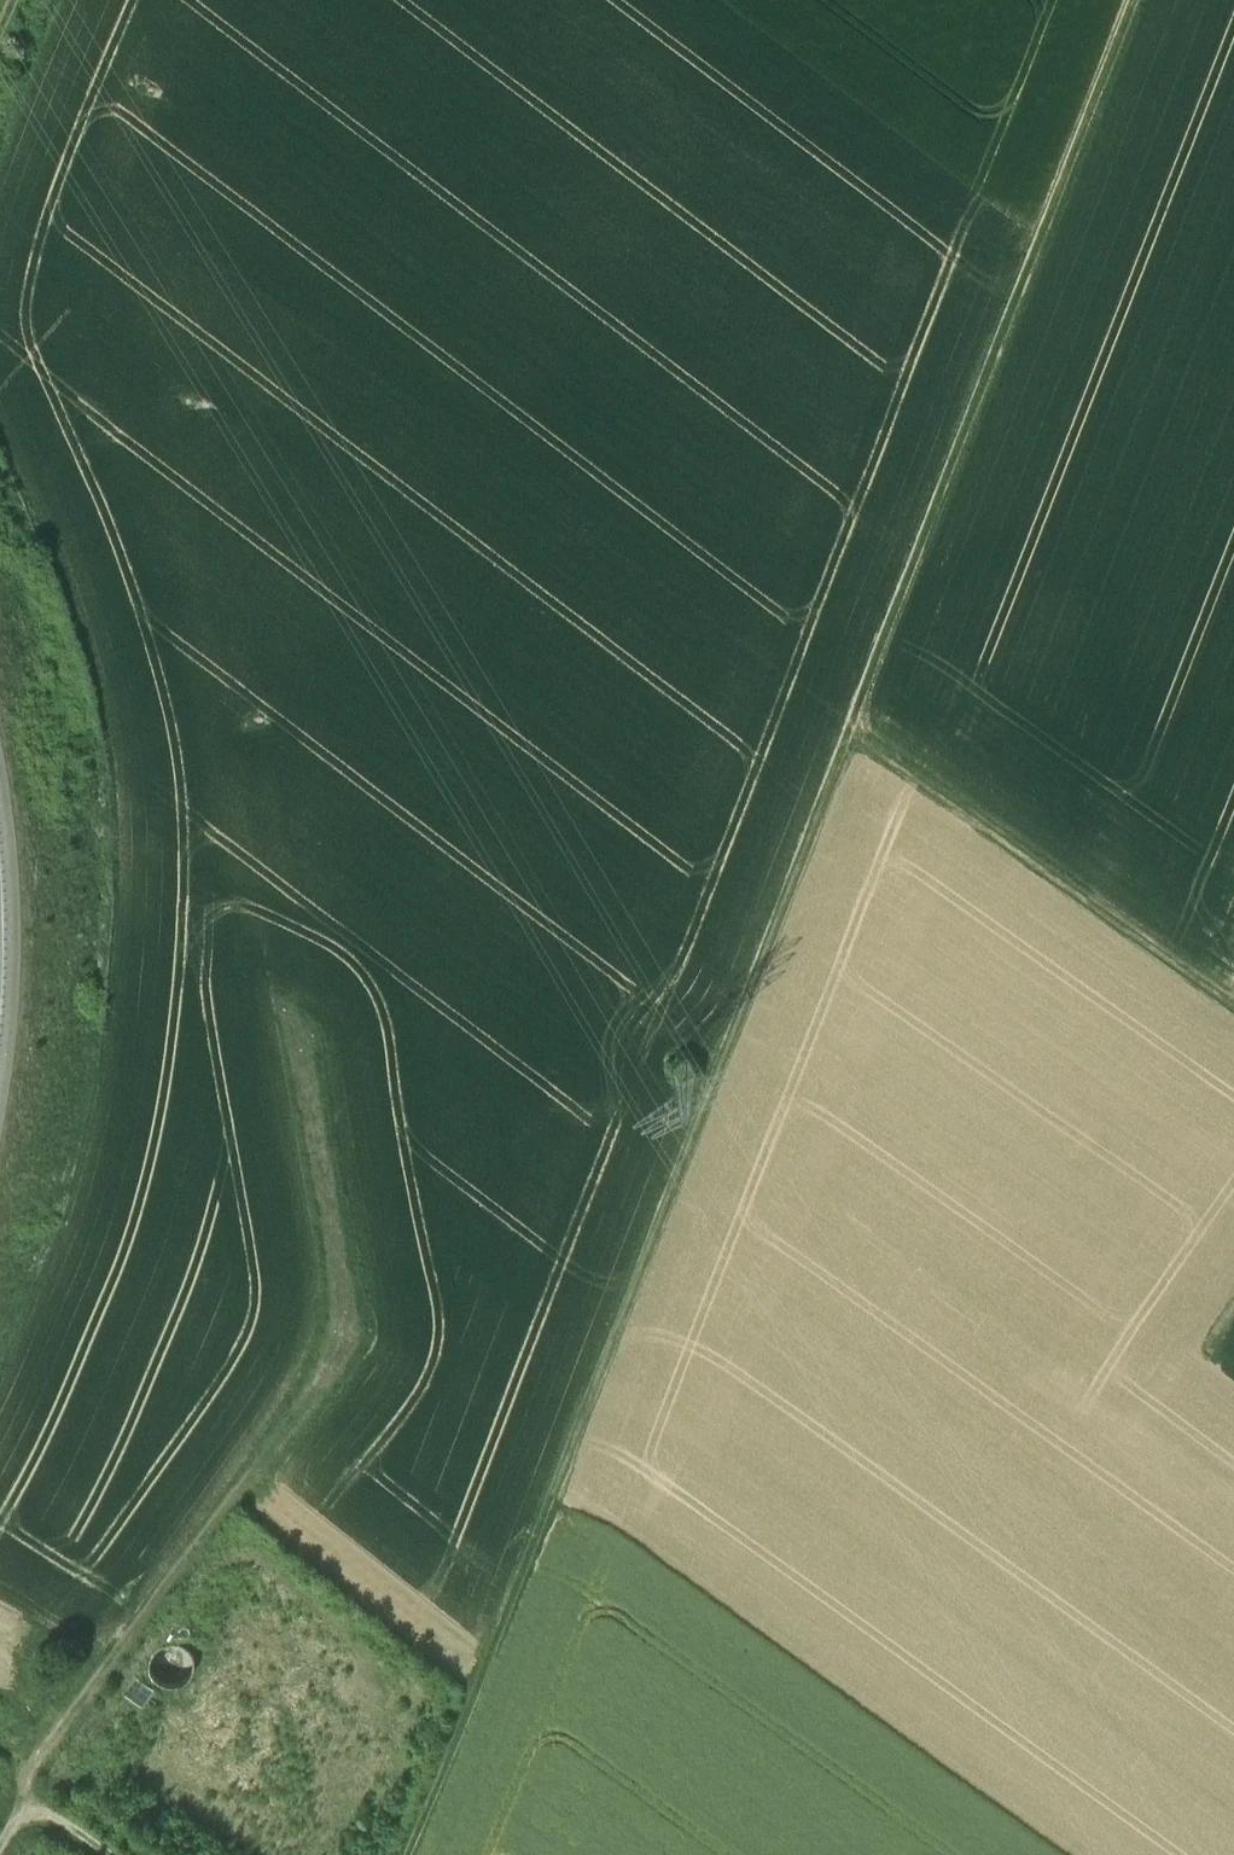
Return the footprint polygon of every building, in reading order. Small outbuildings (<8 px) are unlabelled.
[(158,1650),(163,1686),(192,1682),(187,1646),(158,1650)]
